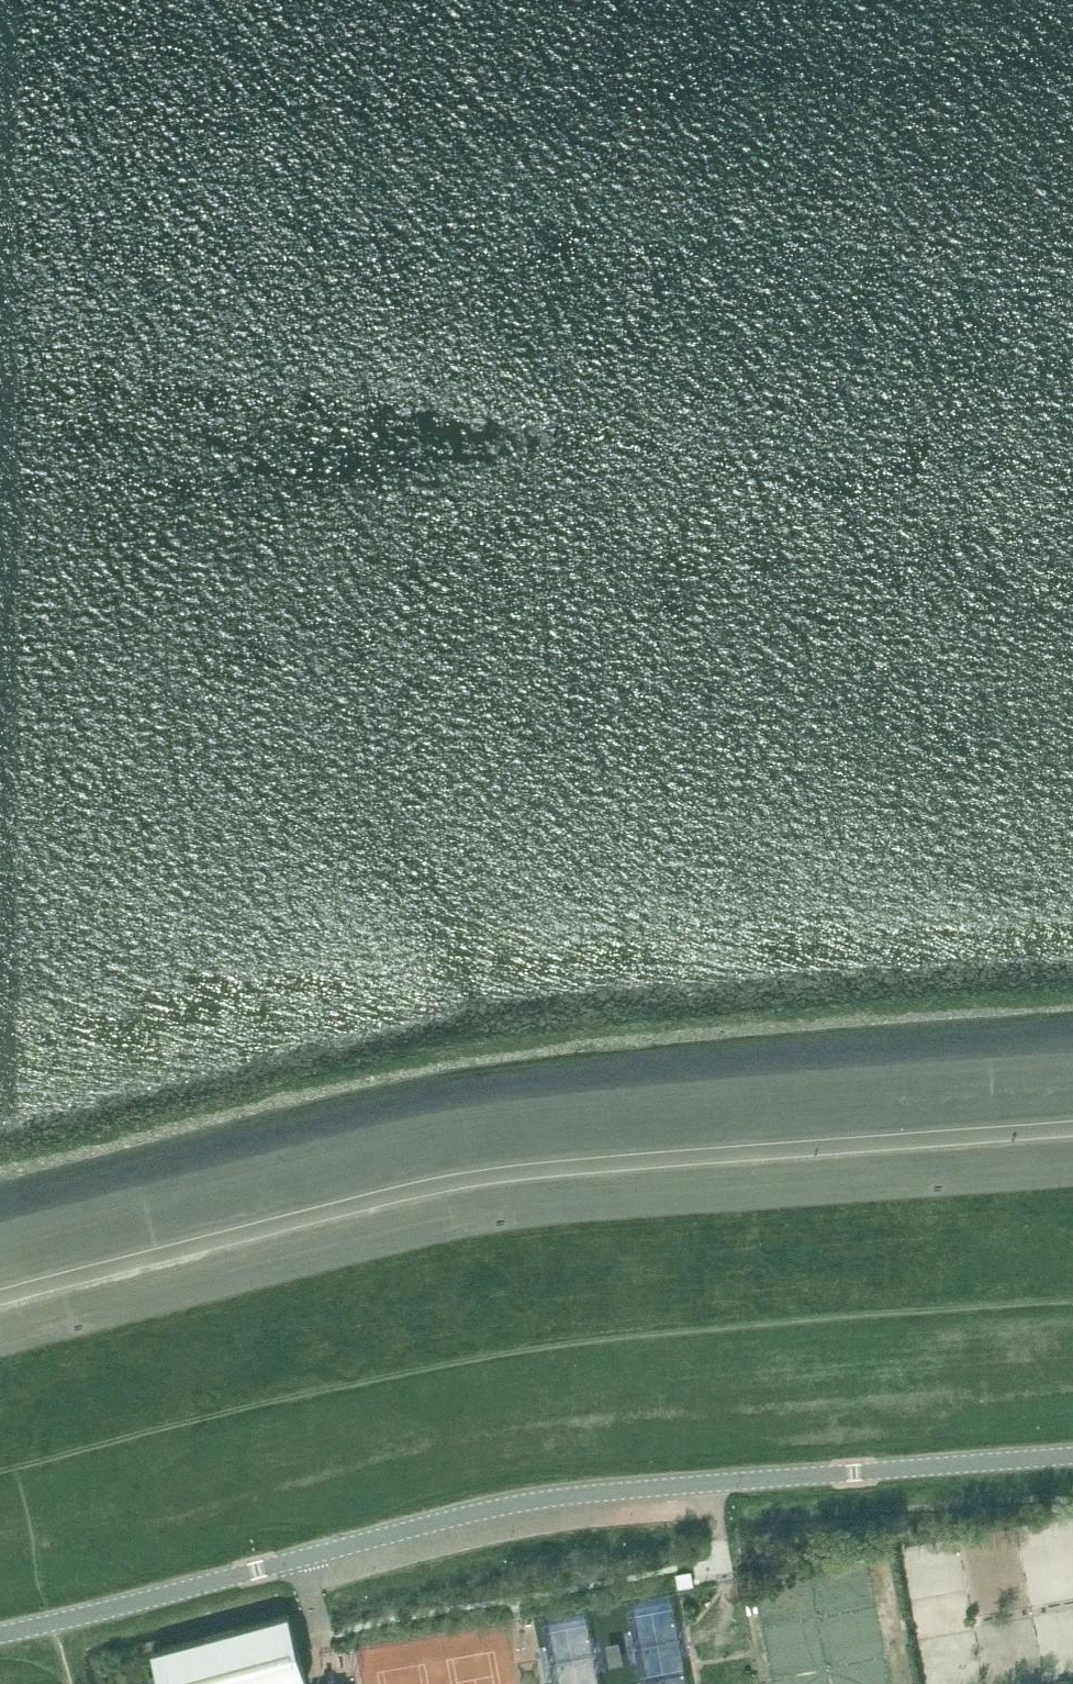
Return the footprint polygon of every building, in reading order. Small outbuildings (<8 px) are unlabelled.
[(300,1659),(288,1614),(152,1651),(161,1683),(304,1683),(303,1683),(306,1682),(300,1659)]
